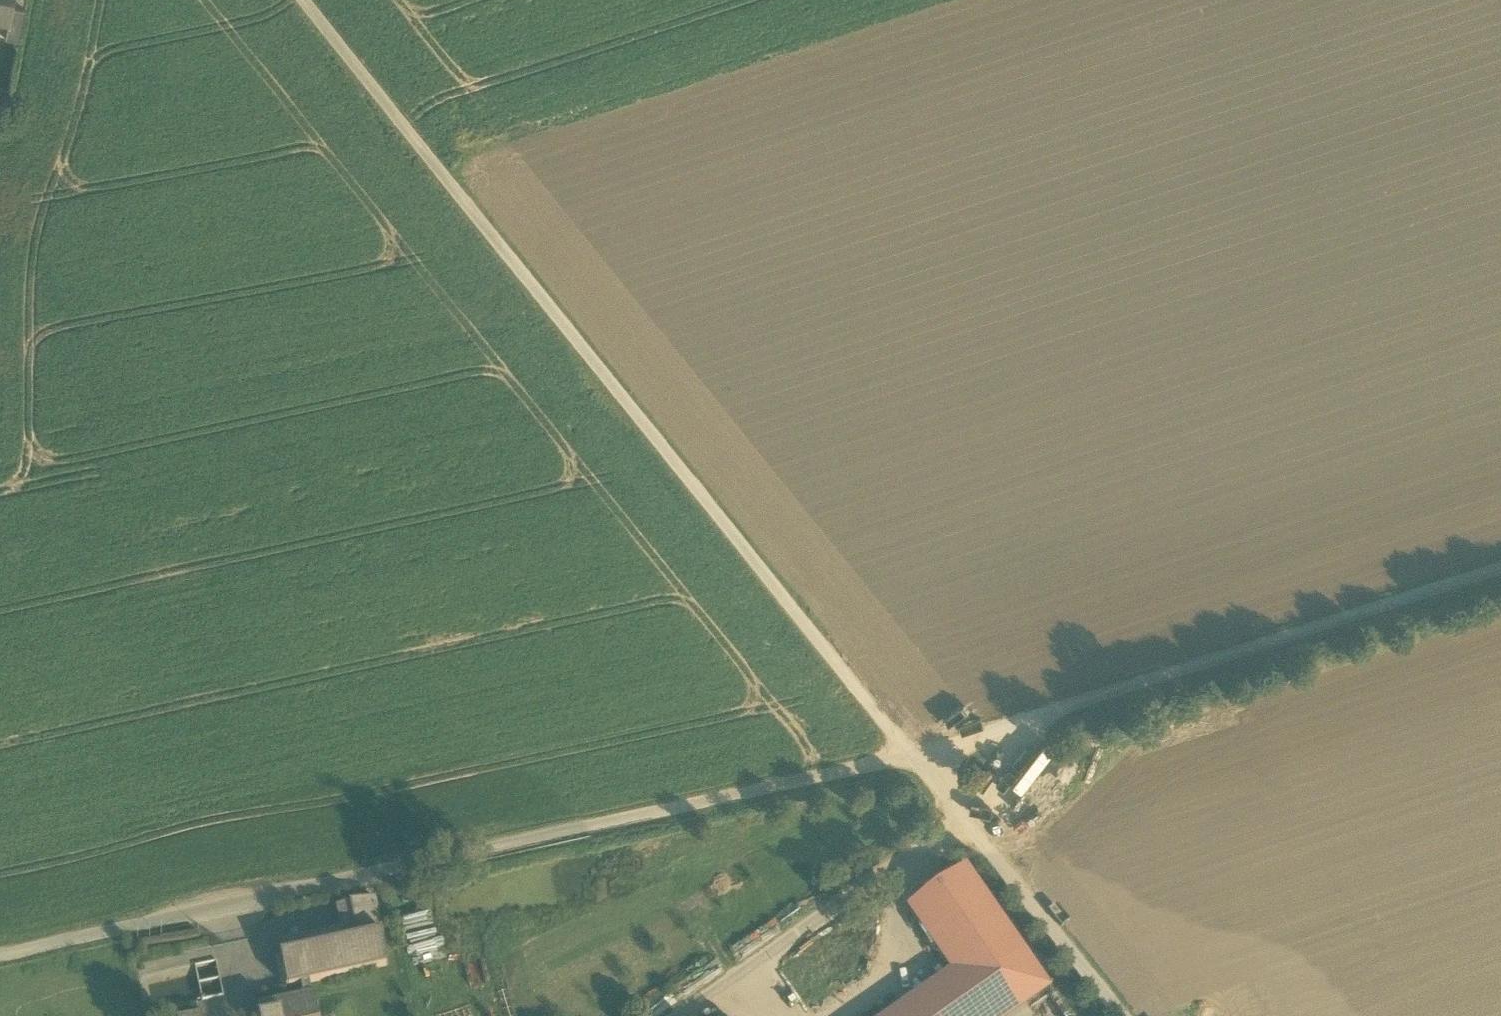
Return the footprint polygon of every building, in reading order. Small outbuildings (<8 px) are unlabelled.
[(9,21),(11,6),(12,0),(0,0),(0,20),(7,21),(9,21)] [(5,37),(20,39),(26,9),(11,6),(9,21),(7,21),(5,37)] [(1051,990),(965,868),(906,910),(950,971),(886,1015),(1014,1015),(1051,990)] [(280,959),(287,988),(301,985),(309,983),(388,966),(381,937),(383,936),(375,899),(336,907),(341,929),(277,943),(281,958),(280,959)] [(303,996),(312,994),(309,983),(301,985),(303,996)] [(314,994),(312,994),(303,996),(256,1007),(258,1015),(319,1015),(314,994)]
